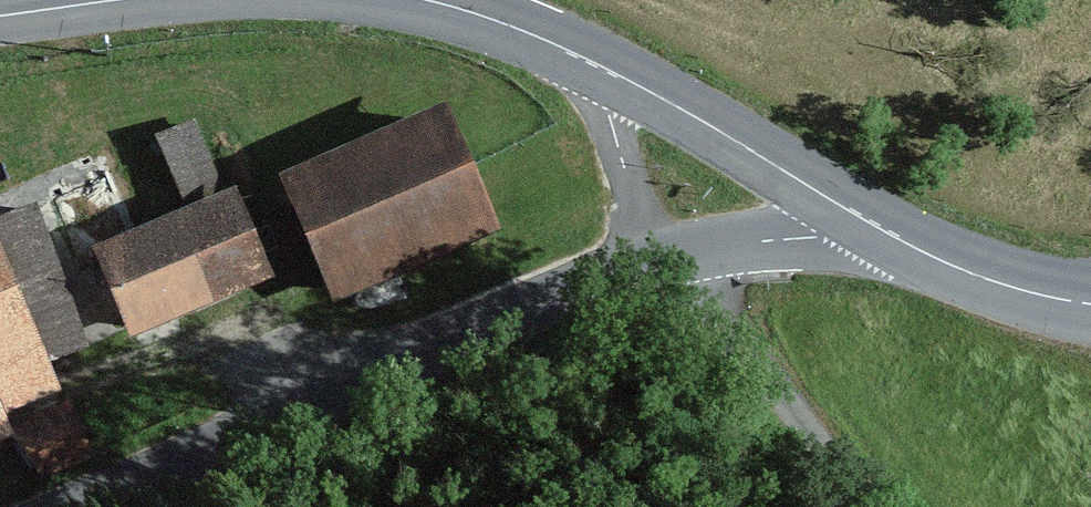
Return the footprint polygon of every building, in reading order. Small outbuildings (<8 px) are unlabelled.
[(496,234),(441,108),(278,179),(333,304),(496,234)] [(193,125),(157,141),(187,211),(223,196),(193,125)] [(127,339),(271,277),(234,191),(223,196),(187,211),(90,253),(127,339)] [(29,207),(0,219),(0,416),(56,393),(44,364),(87,346),(29,207)] [(19,429),(41,478),(96,453),(74,404),(19,429)] [(10,440),(0,417),(0,444),(10,440)]
